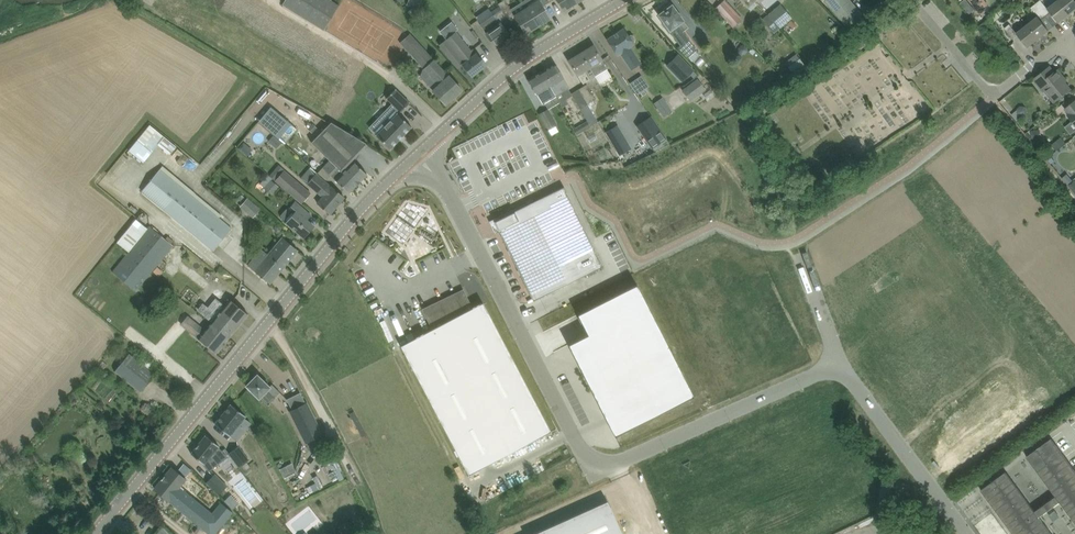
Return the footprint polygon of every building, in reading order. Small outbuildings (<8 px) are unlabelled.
[(332,0),(285,0),(283,4),(325,30),(340,5),(332,0)] [(417,0),(409,0),(406,5),(413,8),(417,0)] [(538,26),(523,1),(510,9),(505,0),(503,0),(498,4),(502,10),(502,9),(512,25),(518,21),(525,33),(538,26)] [(540,1),(539,1),(538,0),(525,0),(523,1),(538,26),(550,18),(540,1)] [(564,10),(577,2),(576,0),(558,0),(564,10)] [(742,19),(732,8),(724,0),(715,8),(734,27),(742,19)] [(748,9),(757,0),(740,0),(748,9)] [(824,1),(848,28),(863,14),(851,0),(826,0),(824,1)] [(961,3),(970,13),(975,9),(967,0),(964,0),(961,3)] [(1037,4),(1047,16),(1052,12),(1059,22),(1070,14),(1060,0),(1058,0),(1049,7),(1048,8),(1042,0),(1041,0),(1037,4)] [(1070,14),(1074,10),(1074,0),(1060,0),(1070,14)] [(697,50),(678,25),(684,21),(672,5),(669,4),(664,8),(663,11),(659,15),(665,23),(662,25),(667,33),(670,31),(680,46),(678,48),(687,58),(697,50)] [(1038,16),(1027,25),(1038,39),(1049,30),(1042,19),(1047,16),(1037,4),(1036,4),(1033,7),(1032,8),(1038,16)] [(769,14),(780,28),(792,18),(781,5),(769,14)] [(502,9),(502,10),(487,19),(480,23),(486,32),(485,32),(496,47),(510,37),(503,26),(509,22),(511,26),(512,25),(502,9)] [(773,33),(780,28),(769,14),(762,20),(773,33)] [(788,23),(793,29),(796,26),(791,20),(788,23)] [(845,41),(847,39),(852,35),(842,23),(834,30),(841,38),(842,38),(844,41),(845,41)] [(1010,24),(1005,28),(1015,40),(1020,36),(1024,42),(1028,47),(1038,39),(1027,25),(1017,33),(1010,24)] [(632,36),(630,38),(624,28),(607,39),(618,55),(621,54),(630,69),(641,63),(632,48),(635,46),(634,44),(636,43),(637,41),(634,37),(632,36)] [(486,65),(479,57),(476,53),(474,54),(456,31),(438,45),(458,69),(463,65),(472,76),(486,65)] [(400,42),(427,71),(426,72),(423,79),(435,92),(446,104),(462,89),(451,77),(452,77),(438,62),(414,36),(413,36),(410,33),(400,42)] [(746,54),(748,51),(748,47),(745,44),(741,45),(738,48),(739,51),(742,54),(746,54)] [(603,60),(594,45),(580,53),(590,68),(595,76),(607,70),(602,61),(603,60)] [(696,51),(689,57),(692,60),(693,61),(699,55),(696,51)] [(590,68),(580,53),(569,60),(577,75),(578,75),(583,83),(588,80),(583,71),(590,68)] [(694,70),(678,54),(666,65),(682,82),(690,74),(694,71),(694,70)] [(799,58),(788,66),(795,75),(806,67),(800,58),(799,58)] [(551,89),(556,96),(562,107),(568,104),(566,100),(572,96),(568,89),(569,88),(563,78),(564,78),(555,63),(554,64),(555,64),(544,70),(554,87),(551,89)] [(1045,89),(1055,102),(1071,89),(1062,77),(1063,76),(1058,69),(1055,72),(1050,66),(1034,79),(1043,90),(1045,89)] [(543,105),(556,96),(551,89),(554,87),(544,70),(529,79),(528,79),(543,105)] [(637,92),(648,85),(642,75),(630,82),(637,92)] [(683,90),(691,100),(705,90),(697,79),(683,90)] [(587,84),(577,90),(596,123),(598,122),(587,105),(596,99),(587,84)] [(571,93),(591,126),(596,123),(577,90),(571,93)] [(410,107),(397,93),(388,102),(402,116),(410,107)] [(662,97),(654,103),(664,117),(672,111),(662,97)] [(1065,108),(1070,114),(1074,120),(1074,100),(1065,108)] [(297,129),(291,124),(292,123),(271,106),(258,122),(279,139),(285,144),(297,129)] [(537,114),(547,131),(557,126),(548,108),(537,114)] [(376,134),(376,135),(391,149),(391,148),(411,127),(412,127),(397,113),(377,134),(376,134)] [(671,144),(652,117),(638,126),(655,152),(671,144)] [(590,127),(587,121),(573,129),(577,135),(590,127)] [(312,142),(325,156),(342,172),(346,168),(347,168),(354,161),(352,160),(368,145),(366,143),(331,122),(312,142)] [(172,152),(178,144),(150,123),(138,139),(152,151),(159,142),(172,152)] [(316,125),(310,130),(314,134),(320,129),(316,125)] [(620,133),(615,126),(606,131),(611,139),(620,133)] [(1033,139),(1042,137),(1041,129),(1032,131),(1033,139)] [(275,146),(279,141),(273,136),(269,141),(275,146)] [(629,148),(626,143),(617,149),(620,154),(629,148)] [(335,180),(349,193),(367,174),(354,161),(347,168),(346,168),(342,172),(325,156),(318,162),(323,167),(318,172),(326,180),(331,175),(335,180)] [(270,175),(275,180),(285,170),(279,165),(270,175)] [(330,214),(337,207),(345,197),(310,167),(300,178),(322,197),(317,203),(330,214)] [(232,228),(160,169),(142,191),(213,250),(232,228)] [(285,170),(275,180),(301,203),(311,193),(285,170)] [(273,193),(279,187),(271,180),(271,179),(267,176),(261,183),(273,193)] [(603,266),(564,186),(494,221),(533,301),(603,266)] [(253,218),(261,209),(248,198),(240,207),(253,218)] [(295,202),(289,209),(286,209),(281,215),(281,218),(304,237),(314,225),(305,218),(309,213),(311,215),(311,214),(295,202)] [(149,225),(134,245),(128,253),(151,271),(174,245),(149,225)] [(298,249),(282,236),(267,254),(254,271),(270,283),(298,249)] [(136,290),(151,271),(128,253),(113,271),(136,290)] [(163,272),(157,267),(154,271),(159,276),(163,272)] [(588,334),(569,344),(615,436),(694,396),(637,284),(578,314),(588,334)] [(432,329),(401,346),(469,474),(551,431),(483,302),(472,308),(463,289),(423,309),(432,329)] [(230,299),(211,322),(229,337),(248,314),(230,299)] [(216,353),(229,337),(211,322),(205,329),(199,324),(191,333),(216,353)] [(155,374),(146,367),(129,353),(115,370),(141,391),(155,374)] [(776,368),(763,373),(766,382),(779,378),(776,368)] [(246,385),(267,405),(275,397),(280,392),(272,384),(270,386),(258,374),(246,385)] [(287,399),(293,409),(306,403),(300,393),(287,399)] [(306,443),(322,435),(323,434),(307,402),(306,403),(293,409),(290,411),(306,443)] [(215,424),(230,436),(230,435),(237,440),(243,433),(242,427),(239,424),(246,416),(231,404),(215,424)] [(214,457),(222,450),(223,449),(206,435),(191,453),(204,463),(203,464),(209,471),(219,464),(214,457)] [(1052,439),(1027,457),(1056,497),(1036,512),(1006,472),(982,490),(1014,533),(1074,533),(1074,471),(1052,439)] [(229,453),(239,467),(249,460),(239,446),(229,453)] [(340,481),(344,478),(332,455),(327,457),(340,481)] [(186,478),(172,467),(154,489),(210,533),(214,533),(232,511),(221,502),(211,515),(182,490),(183,489),(179,485),(186,478)] [(286,467),(281,469),(284,476),(290,473),(286,467)] [(219,495),(227,486),(215,473),(206,482),(219,495)] [(315,483),(307,487),(310,493),(323,486),(317,475),(313,477),(315,483)] [(238,503),(231,495),(225,501),(233,508),(238,503)] [(533,533),(623,533),(608,500),(533,533)]
